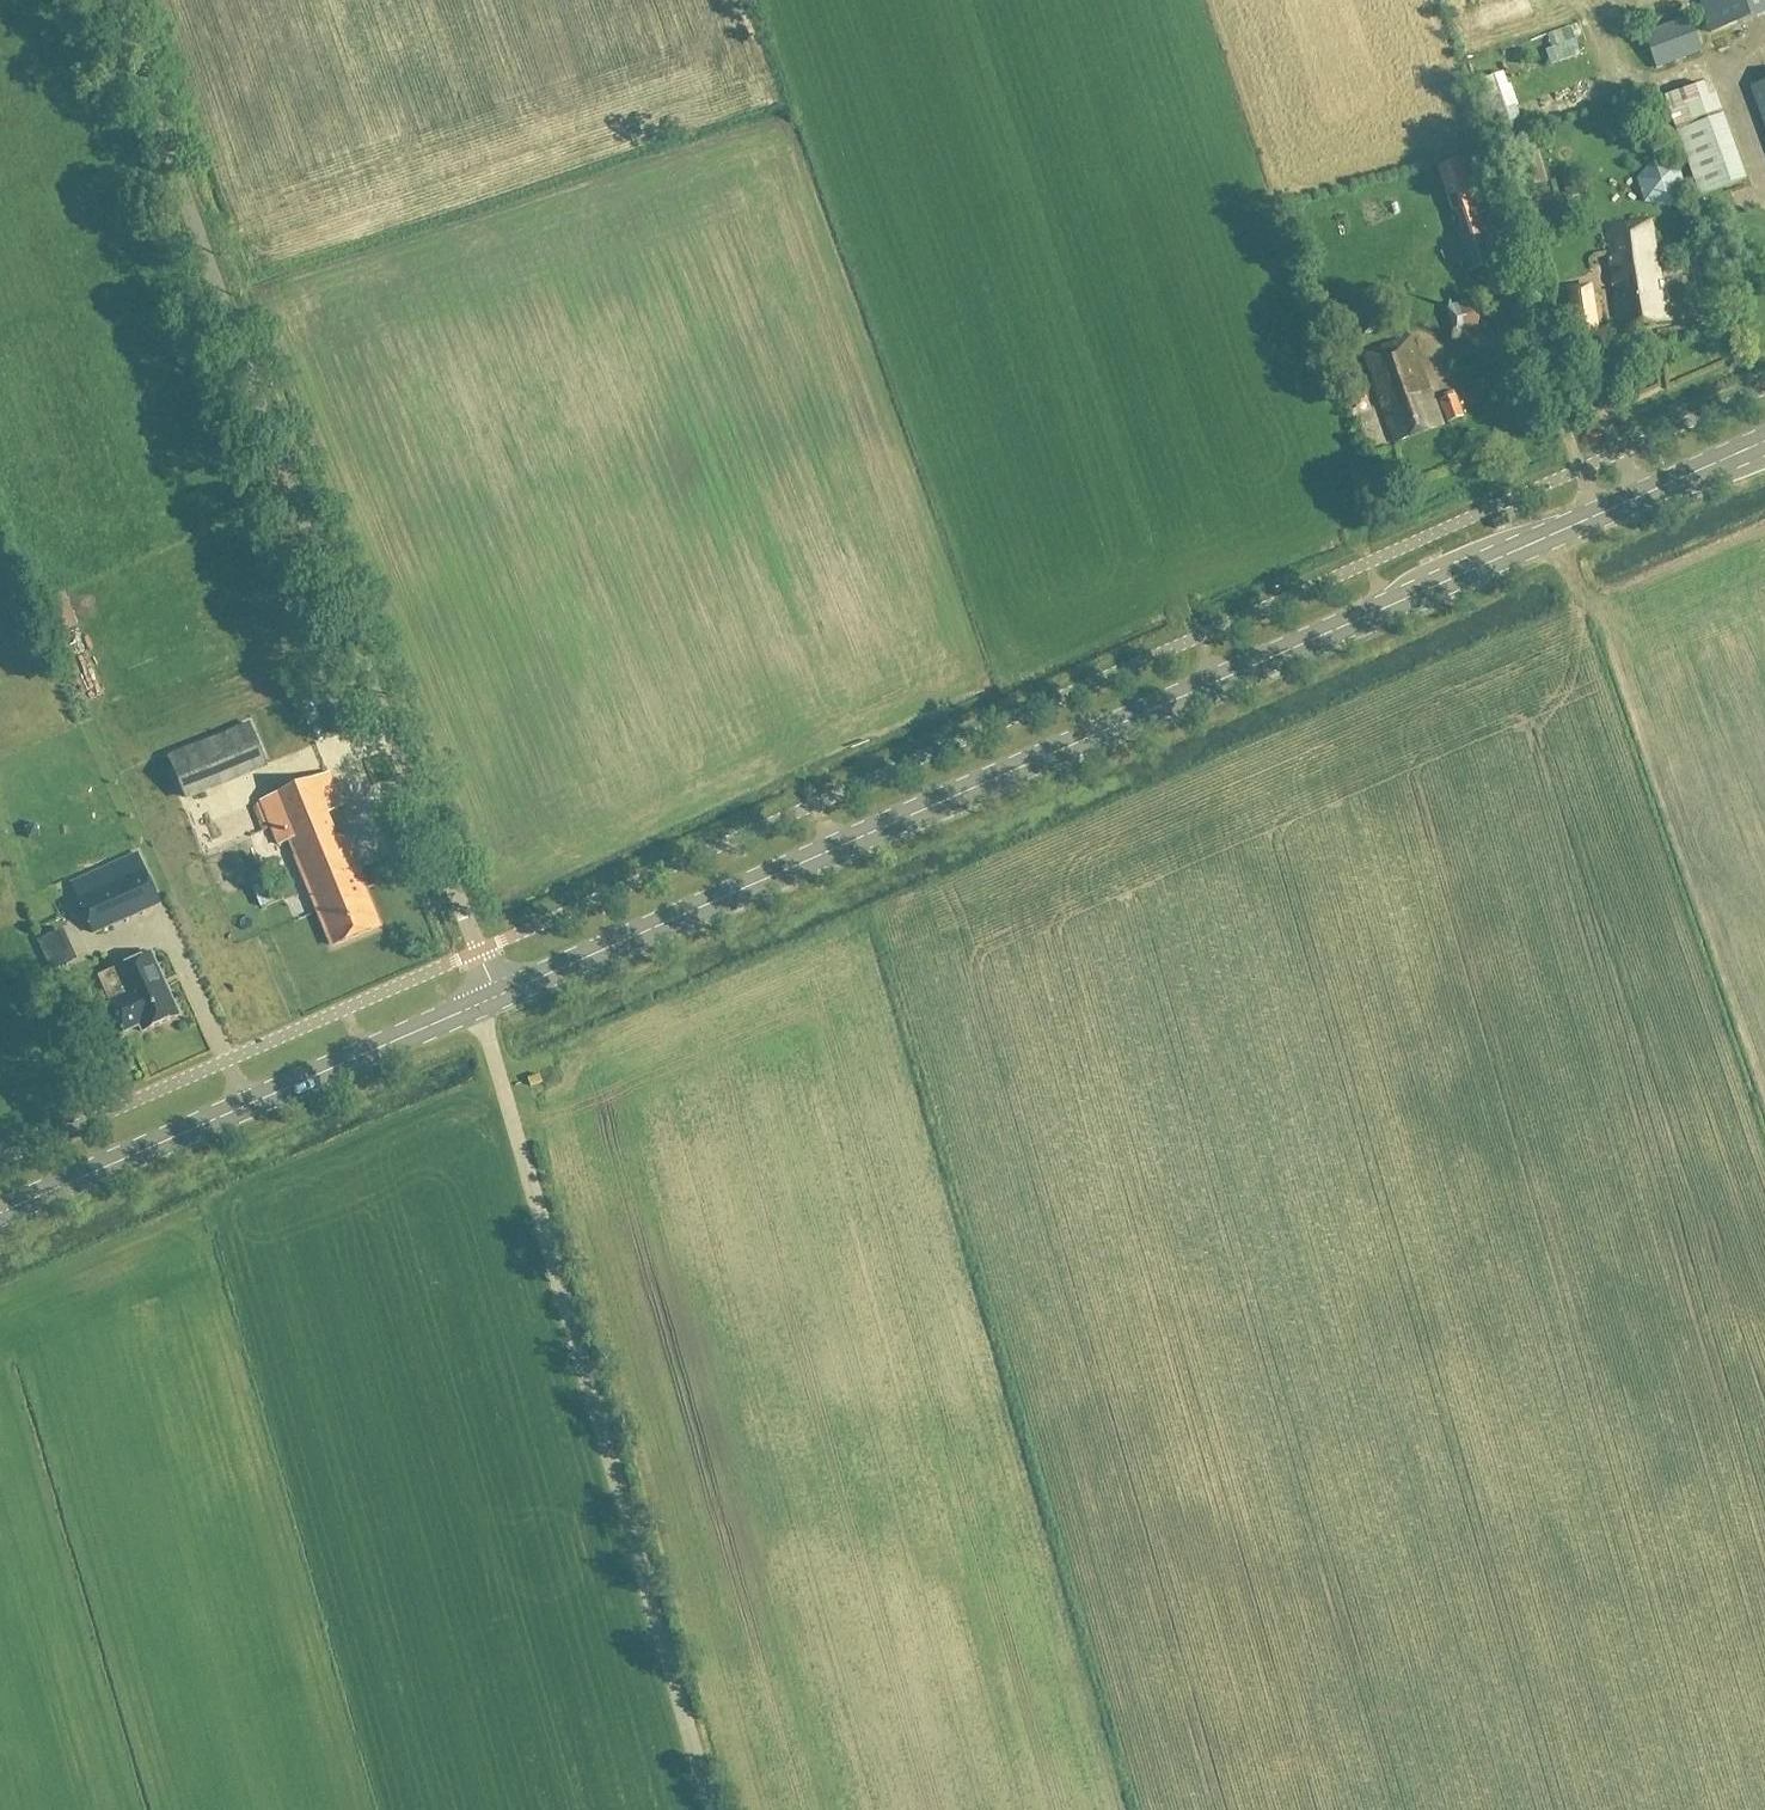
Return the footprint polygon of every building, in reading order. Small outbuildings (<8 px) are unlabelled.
[(1708,33),(1764,14),(1764,0),(1697,0),(1708,33)] [(1701,54),(1687,18),(1642,35),(1656,71),(1701,54)] [(1710,83),(1663,99),(1674,130),(1696,197),(1745,183),(1710,83)] [(1750,90),(1764,131),(1764,84),(1750,90)] [(1435,169),(1468,272),(1504,261),(1471,158),(1435,169)] [(1671,173),(1640,178),(1645,204),(1675,199),(1671,173)] [(1580,186),(1564,191),(1566,199),(1582,194),(1580,186)] [(1653,222),(1603,229),(1617,331),(1667,324),(1653,222)] [(1344,295),(1356,337),(1391,328),(1377,284),(1344,295)] [(1572,345),(1597,342),(1591,289),(1566,292),(1572,345)] [(1453,343),(1478,333),(1466,302),(1441,311),(1453,343)] [(1362,354),(1394,444),(1442,427),(1410,337),(1362,354)] [(1357,376),(1341,382),(1351,408),(1367,402),(1357,376)] [(1453,397),(1438,403),(1447,425),(1462,419),(1453,397)] [(265,766),(248,725),(168,758),(185,798),(265,766)] [(329,774),(260,802),(279,848),(289,843),(331,948),(378,929),(343,842),(335,838),(326,815),(343,808),(329,774)] [(158,908),(143,873),(136,857),(72,884),(94,935),(158,908)] [(61,931),(38,941),(51,970),(74,960),(61,931)] [(113,972),(123,995),(109,1001),(123,1035),(138,1028),(141,1035),(178,1019),(151,955),(113,972)] [(538,1077),(527,1080),(529,1088),(541,1084),(538,1077)]
